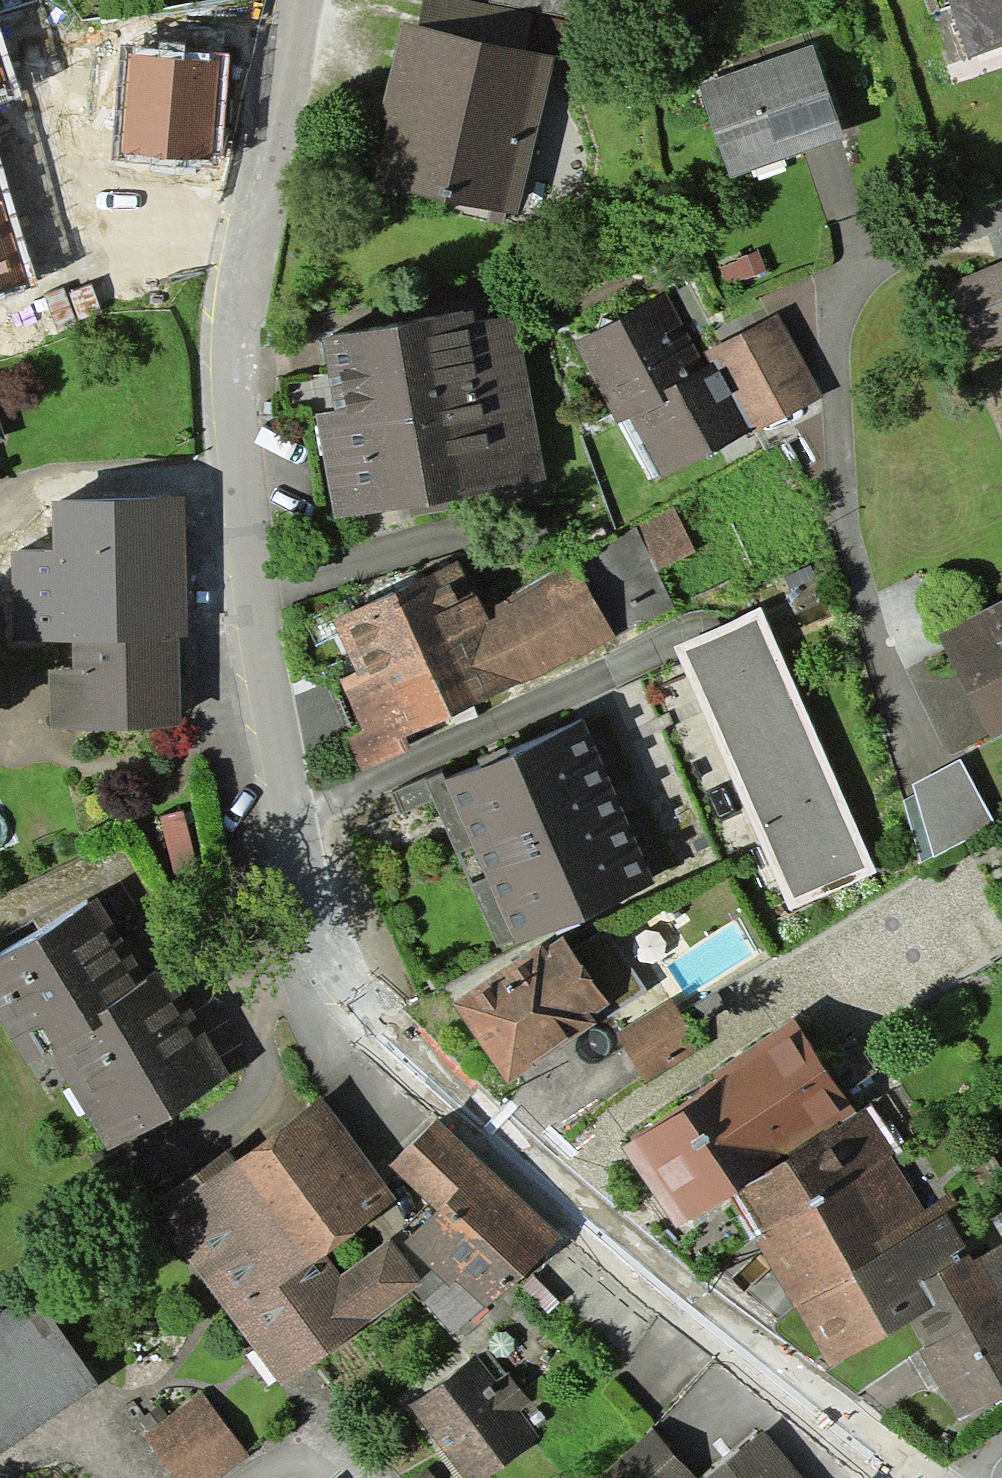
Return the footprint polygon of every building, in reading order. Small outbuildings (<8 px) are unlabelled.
[(967,69),(1001,56),(1001,0),(943,0),(967,69)] [(404,23),(370,181),(514,212),(548,54),(404,23)] [(804,46),(697,84),(729,174),(836,136),(804,46)] [(11,84),(0,49),(0,87),(11,84)] [(130,57),(122,156),(212,163),(220,63),(130,57)] [(9,211),(0,183),(0,213),(9,211)] [(0,213),(0,295),(32,285),(9,211),(0,213)] [(942,286),(971,356),(1001,343),(1001,261),(942,286)] [(670,292),(576,345),(654,481),(815,390),(774,319),(707,357),(670,292)] [(473,309),(318,329),(329,412),(316,413),(328,507),(534,479),(512,314),(474,319),(473,309)] [(199,491),(47,494),(48,553),(16,554),(18,638),(50,637),(51,724),(177,722),(175,634),(202,633),(199,491)] [(325,699),(362,768),(409,743),(404,735),(600,632),(568,571),(484,615),(455,560),(323,629),(352,684),(325,699)] [(932,637),(988,742),(1001,736),(1001,608),(932,637)] [(755,611),(673,647),(788,905),(869,869),(755,611)] [(573,721),(443,779),(511,932),(641,874),(573,721)] [(0,950),(0,1019),(50,1098),(67,1088),(103,1145),(224,1070),(87,895),(0,950)] [(559,934),(451,1001),(499,1078),(607,1011),(559,934)] [(793,1023),(616,1150),(672,1229),(850,1103),(793,1023)] [(319,1095),(150,1207),(268,1385),(413,1290),(383,1246),(339,1275),(320,1247),(390,1202),(319,1095)] [(861,1116),(735,1193),(761,1236),(752,1242),(787,1301),(923,1218),(861,1116)] [(552,1231),(436,1120),(389,1168),(431,1208),(403,1237),(439,1272),(418,1293),(457,1330),(552,1231)] [(937,1222),(792,1310),(826,1365),(927,1303),(912,1278),(955,1252),(937,1222)] [(936,1288),(944,1301),(904,1325),(961,1419),(1001,1394),(1001,1247),(936,1288)] [(0,1313),(0,1444),(84,1383),(50,1337),(42,1344),(13,1304),(0,1313)] [(409,1404),(470,1477),(488,1477),(537,1438),(469,1355),(409,1404)] [(193,1400),(148,1435),(172,1466),(217,1431),(193,1400)] [(615,1461),(630,1477),(680,1477),(690,1469),(652,1428),(615,1461)] [(701,1477),(802,1477),(765,1429),(701,1477)] [(173,1477),(223,1477),(240,1463),(218,1436),(168,1472),(173,1477)]
